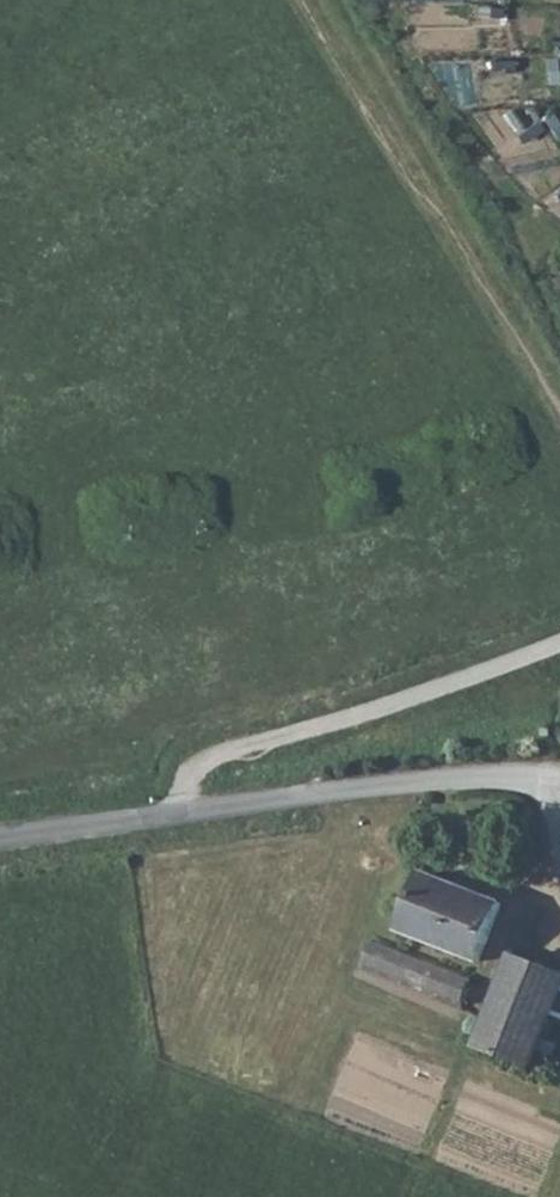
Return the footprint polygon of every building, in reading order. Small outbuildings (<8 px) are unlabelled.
[(424,872),(402,931),(478,960),(501,902),(424,872)] [(373,935),(360,968),(461,1008),(473,974),(373,935)] [(477,1045),(532,1067),(552,1019),(559,998),(559,973),(513,954),(477,1045)] [(559,1022),(559,998),(552,1019),(559,1022)]
